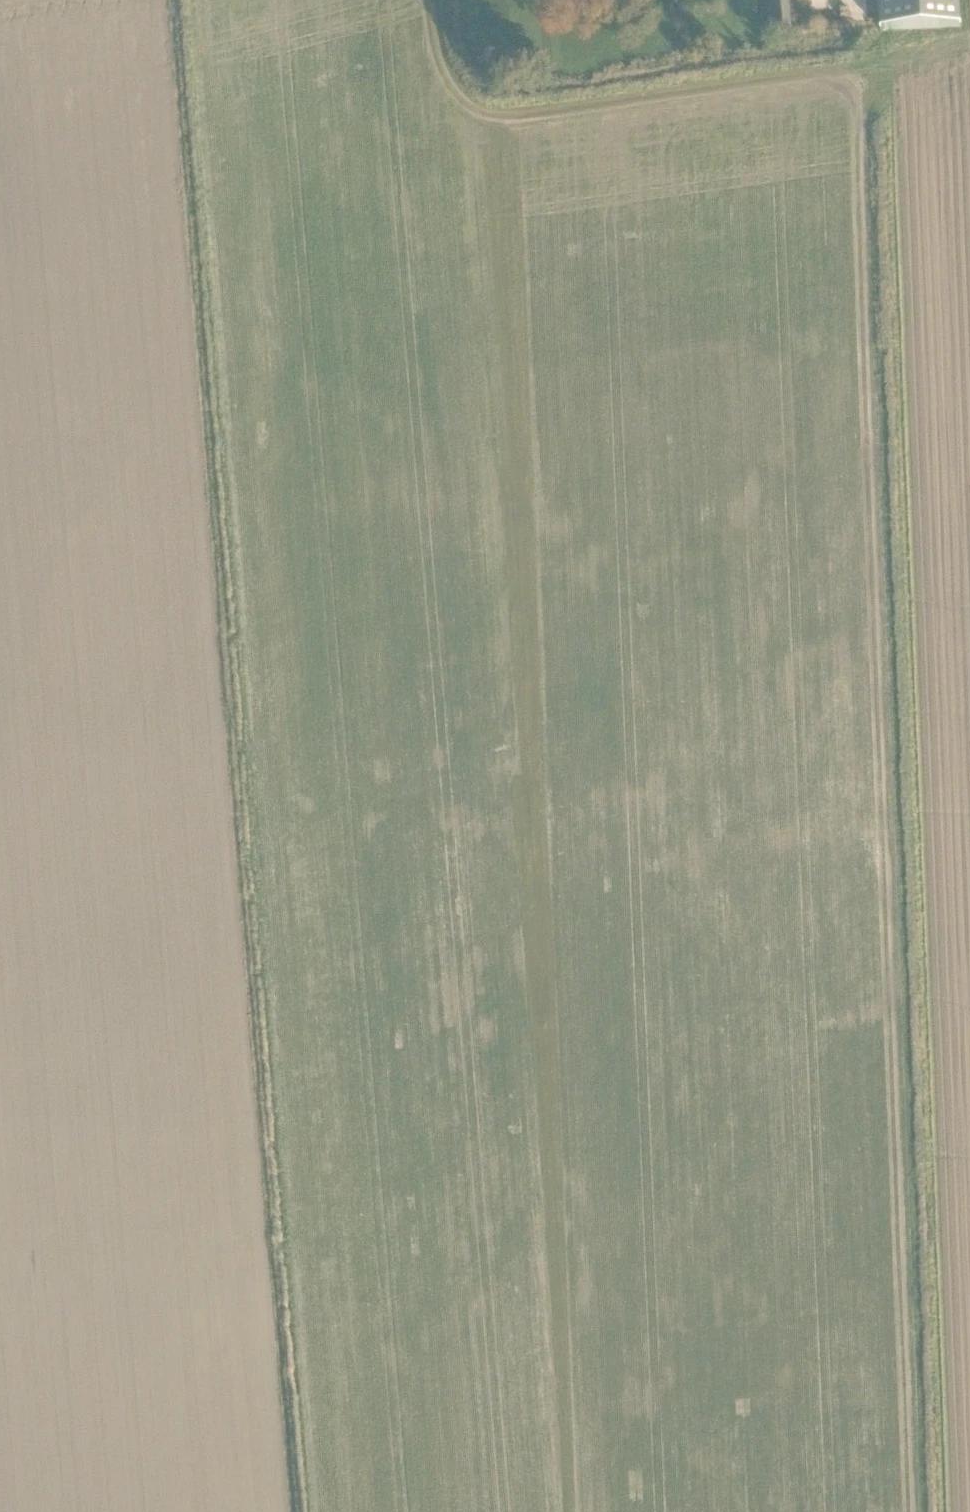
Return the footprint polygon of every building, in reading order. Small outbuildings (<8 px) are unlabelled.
[(882,32),(962,28),(960,0),(880,0),(882,32)]
